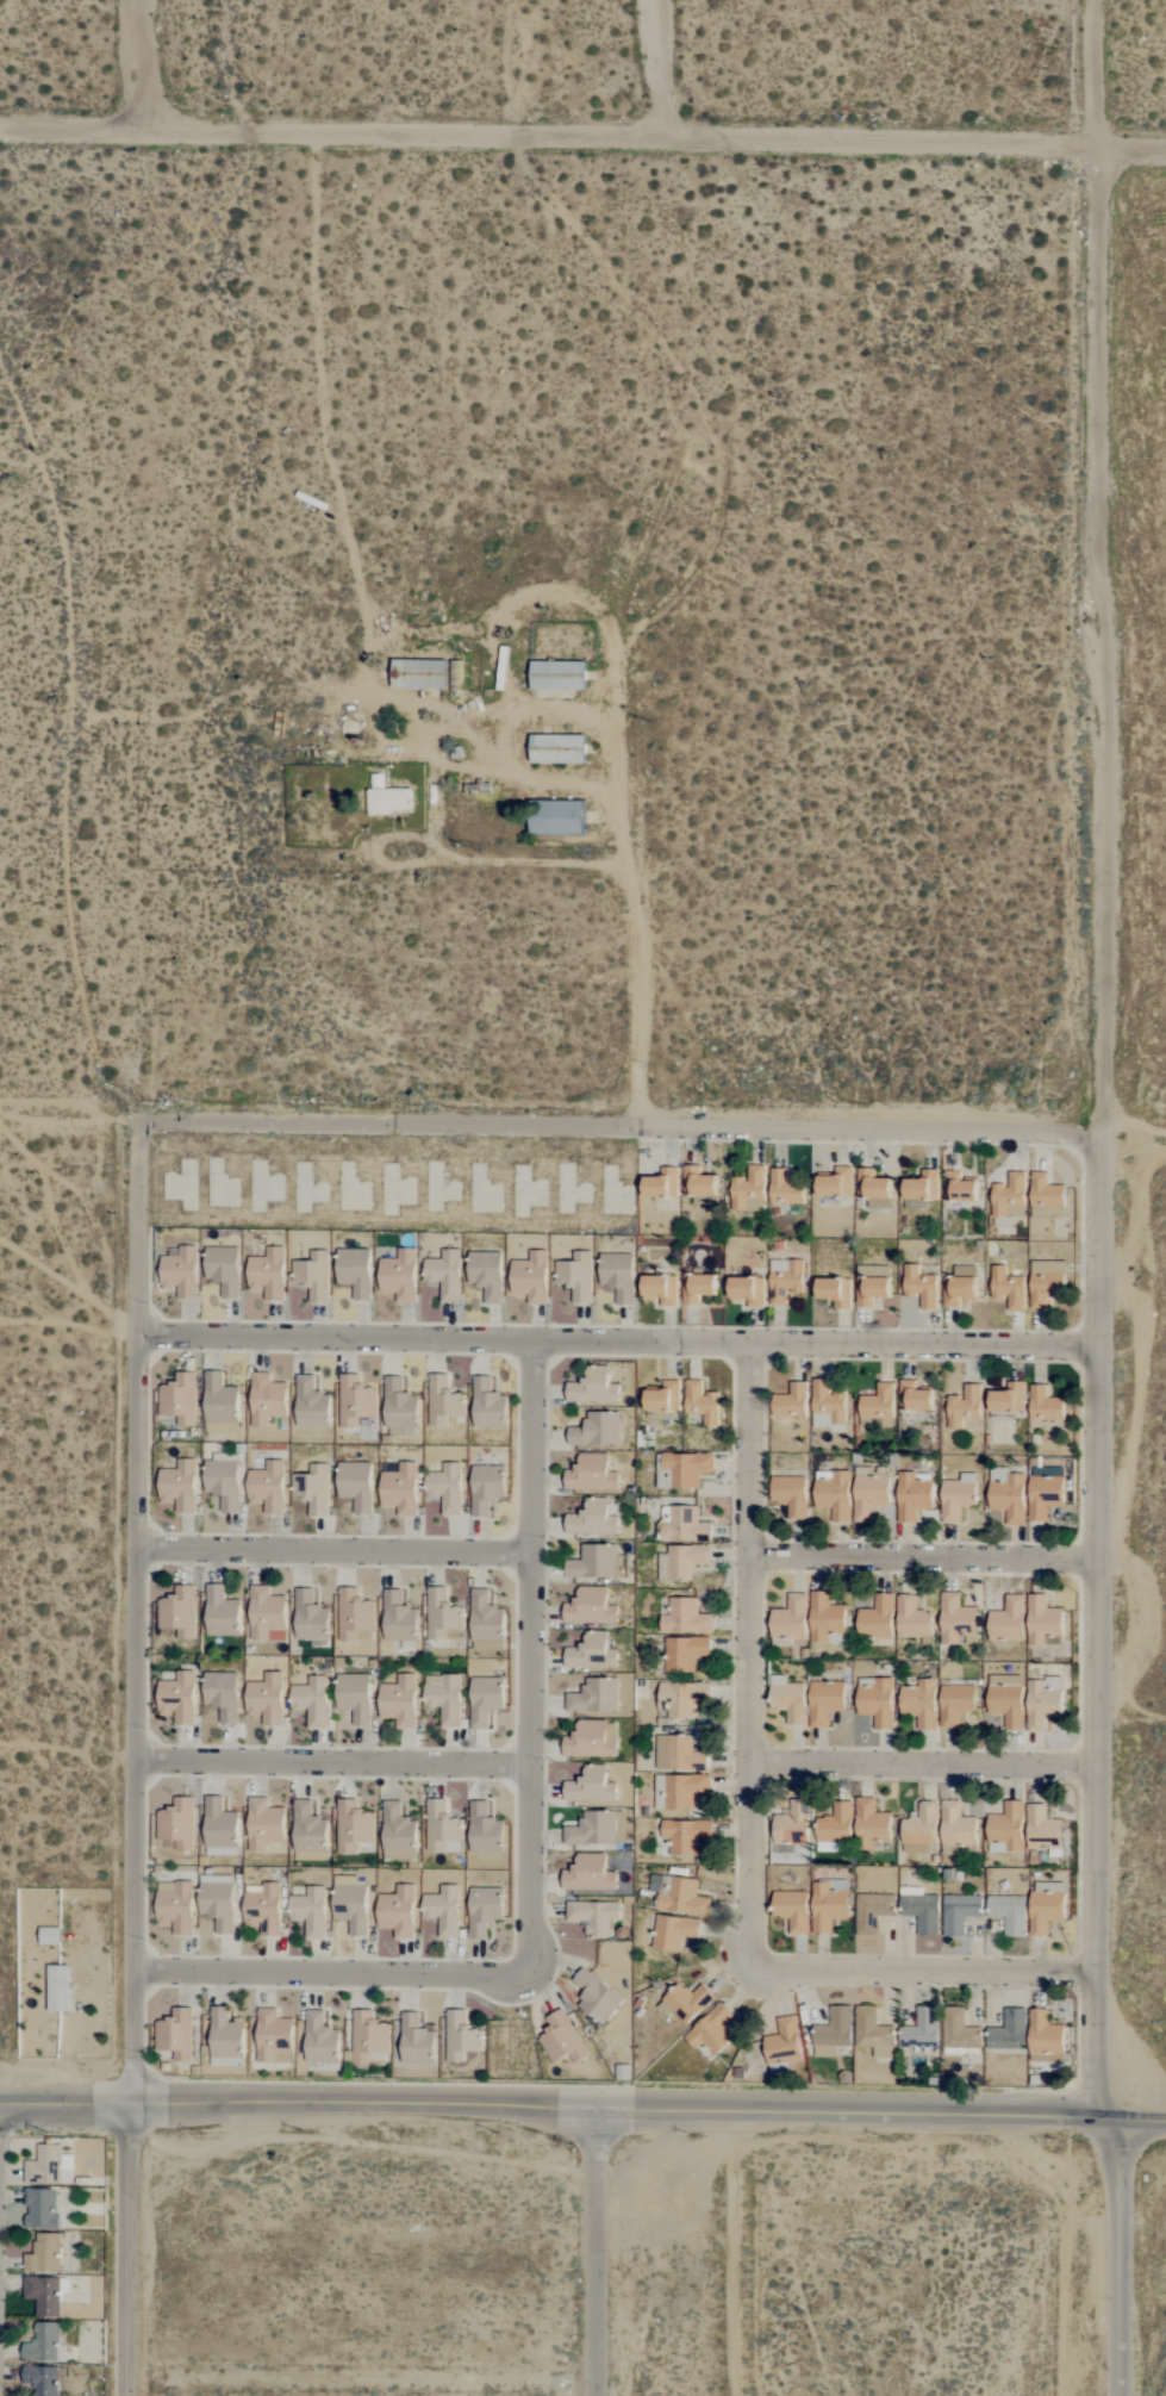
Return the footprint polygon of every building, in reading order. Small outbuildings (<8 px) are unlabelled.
[(392,690),(447,689),(447,660),(392,661),(392,690)] [(586,691),(586,663),(531,662),(530,690),(586,691)] [(585,736),(530,736),(531,764),(585,764),(585,736)] [(412,813),(411,789),(367,790),(368,814),(412,813)] [(531,835),(585,834),(584,801),(530,803),(531,835)] [(700,1165),(684,1165),(684,1195),(717,1195),(716,1175),(700,1175),(700,1165)] [(731,1211),(764,1212),(765,1166),(748,1165),(748,1179),(732,1178),(731,1211)] [(851,1197),(852,1167),(835,1166),(835,1175),(817,1175),(817,1196),(851,1197)] [(677,1196),(677,1167),(661,1167),(661,1176),(643,1176),(643,1197),(677,1196)] [(890,1209),(891,1178),(874,1177),(874,1168),(858,1168),(858,1198),(868,1198),(868,1208),(890,1209)] [(770,1203),(804,1204),(804,1182),(786,1182),(787,1169),(771,1169),(770,1203)] [(938,1169),(921,1170),(922,1178),(904,1178),(904,1199),(938,1198),(938,1169)] [(947,1201),(978,1201),(978,1179),(960,1178),(960,1172),(947,1171),(947,1201)] [(992,1217),(1025,1217),(1025,1172),(1009,1172),(1009,1185),(993,1185),(992,1217)] [(1047,1173),(1032,1172),(1031,1207),(1064,1208),(1064,1186),(1047,1185),(1047,1173)] [(160,1256),(161,1289),(177,1289),(178,1300),(197,1300),(196,1245),(179,1245),(179,1256),(160,1256)] [(264,1300),(283,1301),(284,1246),(267,1246),(266,1257),(248,1257),(248,1290),(265,1291),(264,1300)] [(221,1280),(221,1299),(239,1298),(238,1247),(205,1248),(205,1281),(221,1280)] [(380,1259),(381,1293),(397,1293),(397,1303),(416,1303),(415,1248),(398,1248),(398,1259),(380,1259)] [(353,1301),(371,1300),(369,1249),(336,1249),(337,1285),(353,1284),(353,1301)] [(309,1303),(330,1302),(329,1250),(310,1251),(310,1260),(292,1260),(292,1284),(309,1284),(309,1303)] [(424,1260),(424,1283),(440,1282),(441,1302),(460,1302),(459,1250),(442,1250),(442,1260),(424,1260)] [(512,1261),(511,1294),(528,1294),(527,1304),(547,1305),(548,1251),(529,1250),(529,1261),(512,1261)] [(556,1261),(555,1284),(573,1285),(572,1302),(590,1303),(592,1251),(573,1251),(573,1261),(556,1261)] [(501,1304),(502,1253),(469,1252),(468,1286),(484,1286),(484,1304),(501,1304)] [(600,1287),(616,1287),(616,1304),(634,1304),(633,1253),(599,1253),(600,1287)] [(802,1294),(802,1261),(770,1260),(769,1305),(787,1305),(788,1294),(802,1294)] [(1031,1308),(1047,1308),(1047,1295),(1065,1295),(1065,1262),(1031,1262),(1031,1308)] [(905,1297),(921,1296),(921,1309),(937,1309),(937,1275),(919,1276),(919,1265),(904,1265),(905,1297)] [(976,1265),(954,1266),(954,1277),(944,1277),(945,1308),(960,1307),(960,1300),(977,1299),(976,1265)] [(1008,1311),(1024,1311),(1024,1277),(1006,1277),(1006,1266),(992,1266),(992,1297),(1008,1297),(1008,1311)] [(676,1307),(676,1276),(643,1275),(642,1296),(660,1296),(660,1306),(676,1307)] [(716,1275),(683,1275),(683,1305),(700,1305),(700,1295),(716,1296),(716,1275)] [(763,1277),(730,1277),(730,1297),(747,1297),(747,1308),(763,1308),(763,1277)] [(834,1308),(850,1309),(851,1278),(817,1278),(817,1298),(835,1298),(834,1308)] [(566,1381),(567,1403),(619,1402),(618,1384),(608,1385),(608,1366),(588,1367),(588,1381),(566,1381)] [(223,1387),(223,1371),(206,1371),(204,1431),(237,1432),(238,1388),(223,1387)] [(158,1415),(177,1415),(177,1426),(195,1427),(196,1372),(176,1372),(176,1384),(159,1384),(158,1415)] [(252,1427),(269,1426),(269,1417),(287,1417),(286,1384),(272,1384),(272,1373),(251,1373),(252,1427)] [(340,1428),(358,1428),(358,1417),(376,1417),(377,1389),(359,1388),(360,1374),(341,1374),(340,1428)] [(430,1426),(447,1426),(447,1415),(465,1415),(465,1394),(450,1394),(450,1374),(429,1374),(430,1426)] [(296,1426),(330,1427),(330,1393),(314,1392),(314,1375),(297,1375),(296,1426)] [(385,1428),(417,1428),(417,1395),(403,1395),(403,1376),(385,1376),(385,1428)] [(506,1394),(492,1394),(492,1376),(474,1376),(474,1427),(506,1427),(506,1394)] [(845,1425),(845,1394),(829,1394),(829,1379),(813,1379),(813,1426),(845,1425)] [(686,1415),(704,1415),(704,1425),(719,1425),(719,1393),(703,1393),(703,1380),(686,1381),(686,1415)] [(900,1410),(932,1410),(932,1389),(916,1390),(916,1380),(900,1380),(900,1410)] [(646,1388),(646,1410),(679,1410),(679,1381),(663,1381),(663,1388),(646,1388)] [(1024,1381),(1008,1381),(1008,1391),(991,1390),(990,1411),(1024,1412),(1024,1381)] [(773,1395),(773,1417),(806,1417),(806,1382),(789,1382),(789,1396),(773,1395)] [(892,1427),(893,1383),(878,1383),(877,1396),(860,1396),(860,1427),(892,1427)] [(980,1418),(980,1385),(964,1384),(964,1398),(948,1397),(947,1429),(962,1429),(962,1418),(980,1418)] [(1030,1419),(1063,1420),(1064,1398),(1046,1398),(1046,1385),(1031,1384),(1030,1419)] [(568,1427),(568,1445),(619,1444),(619,1412),(585,1412),(586,1427),(568,1427)] [(619,1491),(619,1473),(607,1472),(608,1454),(577,1453),(577,1470),(565,1470),(564,1490),(619,1491)] [(713,1454),(657,1453),(656,1488),(698,1489),(699,1472),(713,1473),(713,1454)] [(175,1512),(194,1512),(195,1459),(177,1459),(177,1470),(159,1469),(159,1499),(176,1500),(175,1512)] [(284,1460),(266,1460),(266,1471),(248,1470),(247,1505),(264,1505),(264,1514),(282,1514),(284,1460)] [(221,1513),(238,1512),(237,1461),(204,1461),(205,1495),(220,1494),(221,1513)] [(371,1462),(338,1463),(338,1498),(354,1498),(354,1514),(372,1514),(371,1462)] [(381,1472),(381,1506),(398,1506),(397,1516),(416,1517),(417,1462),(399,1462),(399,1472),(381,1472)] [(442,1516),(462,1515),(461,1462),(443,1463),(443,1472),(425,1473),(426,1497),(442,1497),(442,1516)] [(328,1464),(309,1464),(309,1476),(300,1476),(300,1487),(293,1487),(293,1498),(309,1498),(308,1516),(327,1517),(328,1464)] [(471,1517),(490,1517),(490,1501),(497,1501),(497,1492),(504,1492),(504,1466),(472,1466),(471,1517)] [(1006,1526),(1024,1526),(1025,1474),(1008,1473),(1009,1469),(990,1468),(989,1511),(1006,1511),(1006,1526)] [(850,1472),(825,1471),(824,1479),(815,1479),(815,1508),(831,1508),(831,1521),(849,1522),(850,1472)] [(916,1472),(898,1472),(898,1523),(916,1523),(917,1510),(932,1510),(933,1481),(916,1481),(916,1472)] [(856,1473),(855,1522),(874,1522),(875,1505),(889,1505),(889,1474),(856,1473)] [(942,1523),(960,1523),(960,1506),(976,1506),(976,1474),(961,1474),(961,1481),(942,1481),(942,1523)] [(772,1503),(788,1504),(787,1519),(806,1520),(806,1477),(772,1477),(772,1503)] [(566,1515),(566,1534),(618,1534),(618,1515),(613,1515),(614,1500),(583,1499),(583,1515),(566,1515)] [(565,1578),(617,1577),(616,1544),(581,1545),(581,1560),(565,1560),(565,1578)] [(663,1580),(693,1580),(692,1565),(710,1564),(710,1546),(662,1547),(663,1580)] [(159,1628),(177,1628),(177,1640),(196,1640),(194,1585),(175,1585),(175,1597),(158,1598),(159,1628)] [(225,1585),(206,1585),(207,1636),(240,1636),(239,1601),(225,1601),(225,1585)] [(286,1640),(285,1596),(270,1596),(269,1586),(250,1586),(251,1641),(286,1640)] [(428,1640),(463,1640),(464,1607),(449,1607),(450,1587),(428,1587),(428,1640)] [(563,1623),(617,1624),(617,1607),(606,1606),(607,1588),(575,1587),(575,1604),(564,1603),(563,1623)] [(295,1640),(328,1641),(329,1606),(313,1606),(313,1589),(296,1588),(295,1640)] [(376,1631),(377,1600),(358,1600),(358,1588),(339,1588),(339,1640),(371,1641),(371,1631),(376,1631)] [(489,1589),(471,1589),(471,1640),(503,1641),(503,1607),(489,1607),(489,1589)] [(384,1641),(416,1641),(417,1608),(402,1608),(402,1590),(384,1590),(384,1641)] [(830,1592),(811,1592),(810,1643),(829,1643),(829,1635),(845,1635),(845,1606),(830,1606),(830,1592)] [(771,1610),(771,1638),(806,1639),(806,1594),(787,1593),(787,1610),(771,1610)] [(976,1634),(976,1607),(960,1607),(960,1593),(941,1593),(941,1644),(960,1644),(960,1634),(976,1634)] [(893,1594),(875,1594),(875,1610),(859,1610),(858,1638),(893,1638),(893,1594)] [(898,1638),(933,1636),(932,1611),(916,1612),(916,1595),(897,1596),(898,1638)] [(1024,1640),(1025,1595),(1006,1595),(1005,1611),(989,1611),(989,1640),(1024,1640)] [(1063,1636),(1063,1609),(1047,1609),(1048,1595),(1029,1595),(1028,1645),(1045,1646),(1045,1635),(1063,1636)] [(699,1599),(662,1599),(661,1632),(713,1633),(713,1615),(698,1615),(699,1599)] [(607,1632),(583,1632),(583,1648),(565,1648),(565,1667),(617,1668),(617,1650),(607,1650),(607,1632)] [(666,1673),(694,1672),(694,1657),(710,1656),(710,1638),(665,1638),(666,1673)] [(176,1682),(158,1682),(158,1715),(174,1715),(175,1725),(194,1725),(193,1671),(176,1671),(176,1682)] [(237,1672),(203,1674),(204,1707),(220,1706),(220,1725),(238,1724),(237,1672)] [(282,1726),(281,1672),(264,1672),(264,1682),(246,1682),(247,1716),(263,1716),(263,1726),(282,1726)] [(353,1726),(371,1726),(369,1674),(336,1676),(337,1710),(352,1710),(353,1726)] [(380,1684),(380,1719),(396,1719),(396,1728),(415,1728),(416,1674),(398,1674),(398,1684),(380,1684)] [(460,1728),(460,1676),(425,1675),(425,1707),(441,1708),(440,1728),(460,1728)] [(307,1729),(326,1729),(325,1676),(308,1677),(309,1686),(290,1686),(291,1712),(307,1711),(307,1729)] [(787,1684),(787,1676),(770,1676),(771,1709),(787,1709),(787,1725),(806,1725),(805,1684),(787,1684)] [(1014,1677),(989,1676),(988,1714),(1005,1715),(1004,1730),(1023,1730),(1023,1686),(1014,1686),(1014,1677)] [(470,1729),(489,1729),(489,1712),(503,1712),(504,1678),(472,1677),(470,1729)] [(566,1694),(566,1712),(618,1711),(617,1678),(584,1679),(584,1693),(566,1694)] [(857,1716),(874,1716),(874,1729),(893,1729),(893,1679),(871,1678),(871,1686),(858,1686),(857,1716)] [(918,1730),(936,1730),(935,1679),(918,1679),(918,1687),(901,1687),(901,1716),(918,1716),(918,1730)] [(810,1728),(830,1729),(830,1711),(844,1712),(845,1682),(811,1681),(810,1728)] [(1044,1690),(1044,1681),(1029,1681),(1028,1732),(1047,1733),(1047,1717),(1063,1717),(1063,1691),(1044,1690)] [(696,1718),(696,1702),(710,1702),(710,1683),(659,1683),(659,1711),(668,1711),(668,1718),(696,1718)] [(976,1686),(942,1685),(940,1727),(959,1728),(960,1713),(975,1713),(976,1686)] [(616,1758),(617,1722),(575,1721),(575,1737),(563,1737),(563,1757),(616,1758)] [(691,1736),(656,1736),(656,1770),(707,1770),(708,1753),(691,1752),(691,1736)] [(615,1805),(616,1784),(605,1783),(606,1766),(582,1765),(582,1782),(564,1782),(564,1804),(615,1805)] [(710,1776),(655,1776),(655,1810),(693,1810),(693,1794),(710,1794),(710,1776)] [(237,1856),(238,1813),(222,1812),(223,1797),(206,1797),(204,1855),(237,1856)] [(157,1841),(175,1841),(175,1851),(193,1851),(193,1798),(174,1798),(174,1809),(157,1809),(157,1841)] [(284,1808),(269,1808),(269,1799),(249,1798),(248,1853),(283,1853),(284,1808)] [(890,1813),(875,1813),(875,1798),(856,1798),(857,1850),(875,1850),(875,1841),(891,1841),(890,1813)] [(447,1799),(426,1800),(427,1853),(462,1852),(461,1819),(447,1819),(447,1799)] [(312,1800),(294,1800),(295,1852),(327,1851),(326,1818),(312,1818),(312,1800)] [(356,1854),(356,1843),(373,1843),(374,1811),(357,1811),(357,1800),(338,1800),(337,1854),(356,1854)] [(773,1844),(808,1845),(809,1800),(791,1800),(790,1816),(774,1815),(773,1844)] [(502,1853),(502,1819),(488,1819),(488,1802),(470,1801),(470,1853),(502,1853)] [(817,1817),(817,1841),(851,1841),(852,1801),(833,1801),(833,1817),(817,1817)] [(976,1817),(961,1818),(960,1801),(941,1802),(942,1846),(977,1845),(976,1817)] [(1023,1801),(1004,1802),(1004,1815),(987,1815),(988,1853),(1024,1852),(1023,1801)] [(382,1861),(415,1862),(416,1819),(400,1819),(401,1802),(383,1802),(382,1861)] [(902,1818),(902,1853),(934,1853),(935,1802),(919,1802),(918,1819),(902,1818)] [(1049,1804),(1027,1804),(1028,1850),(1063,1849),(1062,1820),(1049,1820),(1049,1804)] [(563,1844),(615,1845),(616,1812),(582,1811),(582,1827),(564,1827),(563,1844)] [(669,1856),(699,1856),(699,1840),(712,1840),(712,1822),(662,1821),(661,1839),(670,1839),(669,1856)] [(840,1843),(817,1843),(818,1852),(840,1852),(840,1843)] [(616,1891),(617,1873),(605,1873),(605,1855),(575,1854),(574,1871),(562,1870),(562,1890),(616,1891)] [(699,1881),(652,1875),(650,1892),(658,1893),(656,1910),(708,1917),(711,1899),(696,1897),(699,1881)] [(233,1935),(234,1876),(201,1876),(200,1917),(216,1917),(216,1935),(233,1935)] [(192,1935),(192,1882),(157,1883),(157,1925),(172,1925),(172,1935),(192,1935)] [(281,1883),(262,1882),(262,1887),(245,1886),(245,1927),(261,1927),(261,1937),(280,1937),(281,1883)] [(847,1920),(847,1893),(831,1893),(831,1882),(813,1883),(813,1934),(831,1934),(831,1921),(847,1920)] [(1064,1922),(1065,1884),(1036,1883),(1036,1892),(1031,1892),(1030,1937),(1048,1937),(1049,1922),(1064,1922)] [(367,1886),(334,1885),(333,1921),(349,1921),(349,1937),(367,1937),(367,1886)] [(394,1930),(394,1939),(413,1939),(414,1885),(396,1885),(396,1895),(378,1895),(378,1929),(394,1930)] [(459,1886),(440,1885),(440,1895),(423,1895),(423,1918),(439,1919),(439,1938),(458,1938),(459,1886)] [(324,1887),(307,1887),(307,1897),(289,1897),(290,1922),(305,1921),(305,1940),(325,1940),(324,1887)] [(470,1939),(488,1939),(488,1921),(502,1922),(502,1889),(470,1888),(470,1939)] [(940,1895),(923,1895),(923,1888),(900,1888),(900,1916),(917,1916),(917,1936),(939,1936),(940,1895)] [(789,1917),(790,1935),(809,1934),(807,1892),(773,1893),(774,1918),(789,1917)] [(856,1935),(877,1936),(878,1916),(894,1917),(895,1896),(857,1894),(856,1935)] [(944,1936),(965,1936),(965,1916),(982,1916),(982,1896),(944,1896),(944,1936)] [(1025,1896),(988,1896),(988,1917),(1005,1917),(1005,1938),(1026,1937),(1025,1896)] [(566,1921),(587,1922),(586,1937),(610,1937),(610,1921),(620,1921),(621,1903),(567,1902),(566,1921)] [(651,1948),(680,1953),(683,1937),(698,1940),(701,1922),(657,1914),(651,1948)] [(69,1966),(47,1966),(48,2012),(69,2012),(69,1966)] [(572,1982),(586,1992),(576,2005),(604,2025),(623,1998),(582,1969),(572,1982)] [(662,2001),(688,2025),(715,1996),(701,1984),(692,1994),(679,1982),(662,2001)] [(716,2057),(735,2036),(725,2027),(735,2016),(719,2001),(685,2039),(697,2050),(702,2044),(716,2057)] [(851,2006),(830,2007),(830,2025),(813,2025),(814,2057),(837,2057),(836,2047),(852,2047),(851,2006)] [(893,2059),(893,2027),(877,2027),(877,2007),(857,2006),(856,2047),(873,2047),(873,2059),(893,2059)] [(210,2067),(243,2067),(244,2023),(229,2023),(229,2008),(211,2007),(210,2067)] [(937,2048),(938,2008),(917,2007),(917,2027),(900,2027),(900,2047),(937,2048)] [(965,2008),(944,2007),(943,2051),(980,2052),(981,2028),(964,2027),(965,2008)] [(192,2062),(192,2008),(172,2008),(172,2020),(156,2020),(155,2051),(174,2051),(174,2062),(192,2062)] [(292,2064),(293,2020),(277,2019),(277,2009),(258,2009),(257,2063),(292,2064)] [(574,2063),(589,2054),(562,2009),(545,2019),(551,2029),(537,2038),(553,2065),(569,2055),(574,2063)] [(1025,2009),(1004,2009),(1004,2029),(987,2028),(986,2049),(1024,2050),(1025,2009)] [(1063,2025),(1048,2025),(1048,2010),(1030,2009),(1030,2061),(1063,2062),(1063,2025)] [(352,2063),(389,2063),(389,2023),(374,2022),(374,2010),(353,2010),(352,2063)] [(465,2053),(482,2053),(483,2031),(467,2030),(468,2010),(447,2010),(446,2062),(465,2063),(465,2053)] [(339,2063),(339,2029),(324,2029),(324,2011),(307,2011),(306,2063),(339,2063)] [(402,2013),(401,2063),(433,2064),(434,2029),(419,2028),(419,2013),(402,2013)] [(764,2037),(767,2065),(800,2062),(796,2016),(777,2018),(779,2035),(764,2037)] [(24,2184),(72,2185),(73,2156),(62,2156),(62,2145),(38,2145),(37,2161),(24,2161),(24,2184)] [(57,2229),(58,2190),(26,2189),(25,2229),(57,2229)] [(60,2273),(61,2234),(35,2234),(35,2255),(24,2255),(24,2272),(60,2273)] [(35,2317),(59,2318),(60,2292),(67,2293),(67,2279),(24,2278),(23,2300),(36,2301),(35,2317)] [(59,2322),(34,2323),(34,2344),(22,2344),(22,2362),(65,2361),(65,2346),(60,2346),(59,2322)] [(22,2368),(23,2385),(33,2385),(33,2395),(59,2395),(58,2367),(22,2368)]
